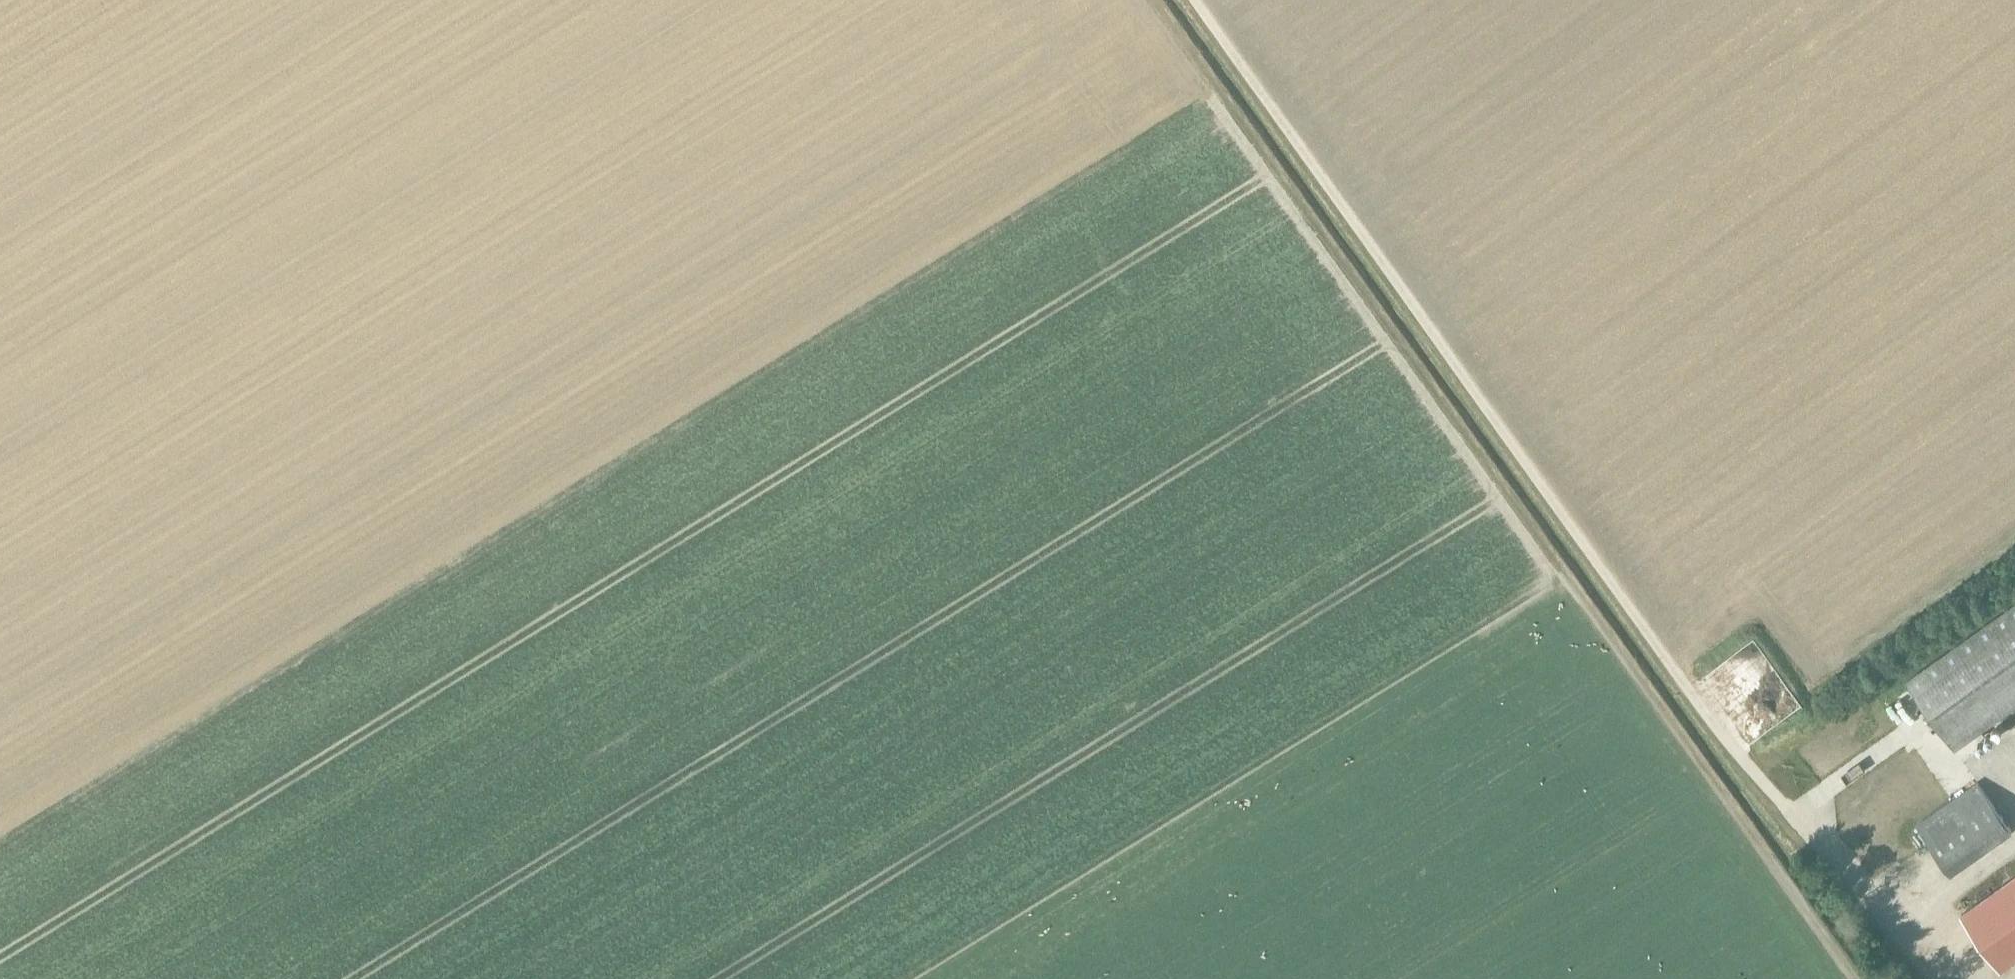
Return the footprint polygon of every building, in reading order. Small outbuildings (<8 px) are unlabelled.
[(1906,683),(1793,765),(1840,831),(1954,750),(2014,706),(2014,606),(1906,683)] [(2011,832),(1977,784),(1917,827),(1951,875),(2011,832)] [(2014,960),(2014,877),(1960,915),(2000,971),(2014,960)]
